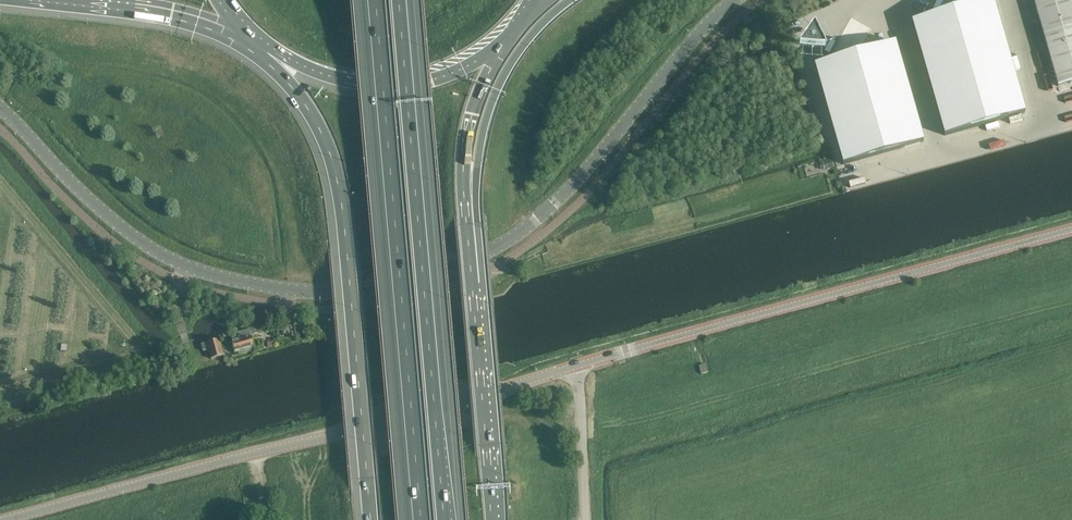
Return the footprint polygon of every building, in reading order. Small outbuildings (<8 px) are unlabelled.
[(993,0),(989,0),(956,10),(939,14),(924,19),(912,22),(944,136),(1025,113),(993,0)] [(1071,83),(1071,0),(1032,0),(1057,87),(1071,83)] [(923,142),(895,43),(858,53),(842,58),(827,62),(815,66),(843,165),(923,142)] [(21,75),(22,71),(22,68),(10,66),(9,72),(21,75)] [(234,353),(255,347),(252,337),(251,337),(250,335),(261,332),(258,324),(247,327),(248,331),(238,333),(239,340),(231,342),(234,353)] [(203,352),(209,350),(211,359),(224,355),(220,340),(207,343),(201,344),(203,352)] [(706,364),(700,365),(702,374),(708,372),(706,364)]
